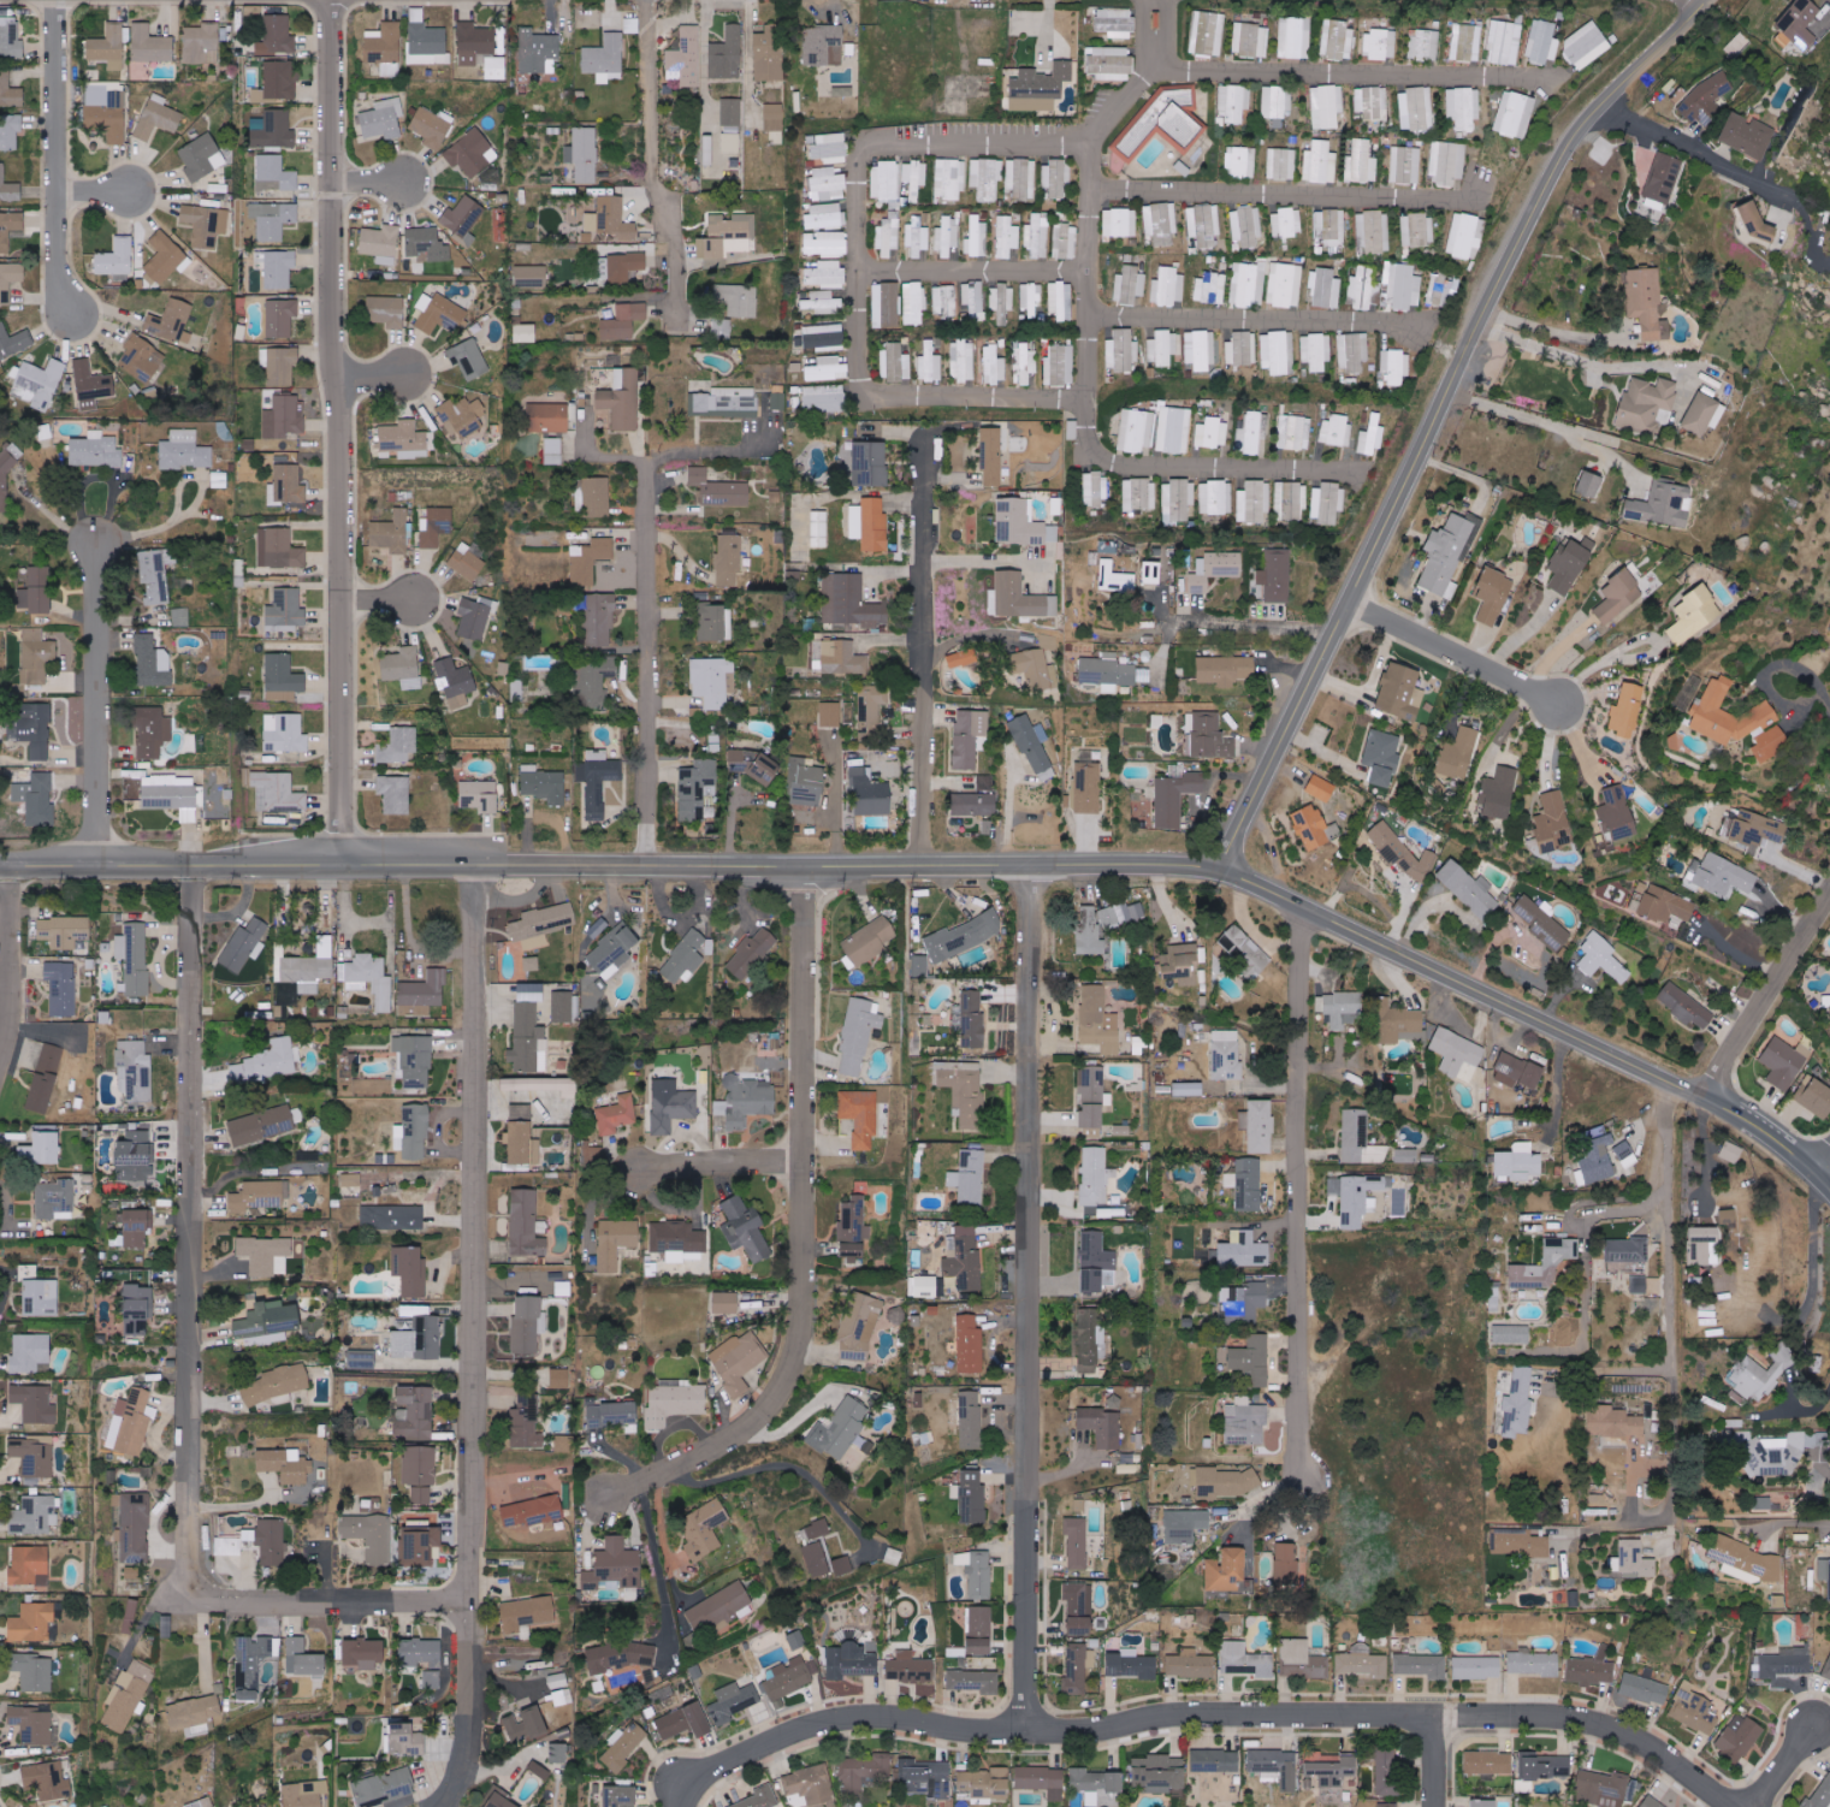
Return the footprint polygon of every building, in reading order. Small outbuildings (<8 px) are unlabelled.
[(1812,0),(1796,0),(1791,6),(1784,0),(1778,0),(1765,15),(1807,51),(1818,38),(1807,28),(1822,9),(1812,0)] [(424,8),(410,8),(411,22),(425,21),(424,8)] [(1109,38),(1133,39),(1134,9),(1097,8),(1096,32),(1109,32),(1109,38)] [(1221,56),(1223,14),(1192,12),(1189,55),(1221,56)] [(297,54),(298,35),(291,35),(291,15),(266,14),(266,35),(257,34),(257,53),(297,54)] [(1308,18),(1278,17),(1277,58),(1308,59),(1308,18)] [(1551,38),(1555,24),(1533,19),(1523,57),(1553,65),(1559,40),(1551,38)] [(1351,21),(1327,20),(1325,59),(1349,60),(1351,21)] [(19,21),(0,21),(0,57),(25,56),(25,40),(19,40),(19,21)] [(401,21),(382,21),(382,36),(366,37),(366,63),(401,63),(401,21)] [(508,79),(508,55),(508,27),(475,27),(475,21),(460,22),(460,65),(487,65),(487,79),(508,79)] [(1519,23),(1488,21),(1487,51),(1489,51),(1488,64),(1517,65),(1519,23)] [(1559,46),(1579,72),(1612,47),(1592,21),(1559,46)] [(88,60),(108,60),(109,71),(124,71),(123,22),(107,22),(107,39),(87,39),(88,60)] [(133,62),(174,61),(174,36),(150,37),(150,22),(132,23),(133,62)] [(219,23),(201,22),(201,27),(184,27),(183,64),(218,65),(219,23)] [(448,64),(449,28),(427,28),(427,22),(411,22),(409,63),(448,64)] [(709,79),(742,78),(741,23),(726,23),(726,44),(708,44),(709,79)] [(700,25),(680,24),(680,50),(666,50),(665,71),(680,71),(680,87),(699,87),(700,25)] [(755,33),(755,81),(784,81),(784,24),(765,24),(765,32),(755,33)] [(1267,25),(1233,24),(1231,56),(1266,57),(1267,25)] [(854,64),(854,45),(844,45),(844,25),(805,26),(806,65),(854,64)] [(1478,61),(1479,26),(1453,25),(1452,61),(1478,61)] [(523,74),(555,73),(555,59),(561,59),(560,30),(522,31),(523,74)] [(1438,31),(1410,30),(1409,59),(1436,61),(1438,31)] [(1361,58),(1394,59),(1394,31),(1361,31),(1361,58)] [(623,32),(605,32),(604,48),(583,47),(582,73),(597,73),(597,84),(609,84),(609,79),(622,79),(623,32)] [(1132,48),(1090,47),(1090,78),(1132,79),(1132,48)] [(294,61),(266,60),(265,89),(253,89),(253,103),(278,103),(278,98),(298,98),(299,70),(294,70),(294,61)] [(1010,111),(1056,111),(1056,99),(1064,99),(1064,81),(1073,81),(1073,60),(1054,60),(1054,75),(1038,74),(1038,68),(1020,68),(1020,78),(1010,78),(1010,111)] [(1735,85),(1718,68),(1677,109),(1692,124),(1696,119),(1705,128),(1723,110),(1717,103),(1735,85)] [(25,106),(25,88),(10,88),(10,69),(0,69),(0,106),(25,106)] [(1160,86),(1109,148),(1110,172),(1120,171),(1128,163),(1133,162),(1157,132),(1183,154),(1205,127),(1180,106),(1194,106),(1192,84),(1160,86)] [(1310,87),(1311,130),(1338,129),(1337,113),(1343,113),(1342,85),(1310,87)] [(125,145),(125,91),(108,91),(108,86),(85,86),(85,131),(107,131),(107,145),(125,145)] [(1249,110),(1250,87),(1219,86),(1218,124),(1243,124),(1243,110),(1249,110)] [(1261,118),(1269,119),(1269,129),(1283,129),(1283,111),(1291,111),(1292,87),(1262,87),(1261,118)] [(1354,88),(1354,112),(1362,112),(1362,121),(1387,121),(1386,87),(1354,88)] [(1480,89),(1446,88),(1446,118),(1455,119),(1455,132),(1475,132),(1475,120),(1480,120),(1480,89)] [(1399,116),(1407,116),(1408,131),(1432,130),(1430,89),(1398,90),(1399,116)] [(1534,98),(1505,91),(1500,114),(1496,114),(1492,132),(1525,139),(1534,98)] [(184,114),(165,106),(167,98),(152,92),(135,136),(149,142),(156,126),(176,134),(184,114)] [(360,113),(364,138),(385,134),(386,140),(403,137),(399,116),(405,115),(401,97),(375,102),(377,110),(360,113)] [(742,126),(742,99),(722,99),(722,126),(742,126)] [(784,104),(765,104),(764,132),(771,132),(771,144),(783,145),(784,104)] [(440,151),(455,120),(421,105),(410,128),(427,136),(424,144),(440,151)] [(290,129),(290,109),(265,108),(265,131),(253,131),(253,146),(296,147),(296,130),(290,129)] [(1718,141),(1762,161),(1777,129),(1754,118),(1753,122),(1731,112),(1718,141)] [(18,150),(17,133),(22,132),(22,116),(0,117),(0,150),(18,150)] [(501,154),(475,126),(444,155),(454,166),(458,163),(473,179),(501,154)] [(597,127),(574,128),(574,146),(566,146),(566,163),(576,163),(577,183),(597,183),(597,127)] [(228,162),(209,132),(176,152),(195,183),(228,162)] [(741,134),(722,133),(721,151),(740,151),(741,134)] [(812,162),(848,161),(847,134),(811,135),(812,162)] [(713,165),(714,135),(703,135),(702,165),(713,165)] [(1370,140),(1347,139),(1346,182),(1376,183),(1377,158),(1370,158),(1370,140)] [(1304,151),(1303,182),(1334,183),(1335,153),(1329,153),(1330,140),(1311,140),(1311,152),(1304,151)] [(1463,179),(1467,146),(1431,141),(1426,182),(1454,185),(1454,178),(1463,179)] [(1254,177),(1255,148),(1227,147),(1226,176),(1254,177)] [(1419,184),(1419,148),(1391,147),(1390,183),(1419,184)] [(1295,149),(1267,148),(1266,179),(1295,180),(1295,149)] [(1683,159),(1656,152),(1644,198),(1670,205),(1683,159)] [(299,171),(283,171),(283,155),(257,154),(257,189),(298,189),(299,171)] [(1044,198),(1064,199),(1065,181),(1068,181),(1069,159),(1045,158),(1044,198)] [(969,187),(977,187),(976,202),(995,202),(996,181),(1002,181),(1003,160),(969,159),(969,187)] [(1006,159),(1006,189),(1013,189),(1013,200),(1034,201),(1035,160),(1006,159)] [(963,199),(963,160),(935,160),(935,199),(963,199)] [(897,200),(898,162),(877,161),(876,178),(871,178),(870,199),(897,200)] [(22,199),(22,183),(6,183),(6,162),(0,162),(0,200),(22,199)] [(901,182),(909,182),(908,203),(918,203),(919,186),(925,186),(926,163),(902,162),(901,182)] [(812,167),(813,192),(819,192),(820,199),(846,198),(846,174),(836,174),(836,167),(812,167)] [(470,231),(487,209),(467,194),(454,210),(450,208),(440,221),(471,245),(477,237),(470,231)] [(623,222),(624,196),(598,195),(598,213),(584,213),(584,232),(618,233),(617,241),(637,241),(638,223),(623,222)] [(1659,218),(1662,209),(1653,207),(1655,200),(1638,195),(1634,211),(1659,218)] [(1742,204),(1753,242),(1779,235),(1776,224),(1766,227),(1758,199),(1742,204)] [(298,203),(250,204),(250,219),(257,219),(257,242),(283,241),(283,223),(299,222),(298,203)] [(843,227),(842,203),(811,204),(811,214),(806,214),(806,228),(843,227)] [(1186,207),(1189,237),(1196,236),(1198,249),(1216,247),(1215,235),(1221,235),(1218,203),(1186,207)] [(228,234),(229,208),(182,206),(181,224),(194,225),(193,248),(218,249),(218,233),(228,234)] [(1258,207),(1229,210),(1232,241),(1241,241),(1242,249),(1262,247),(1258,207)] [(1103,237),(1136,236),(1136,209),(1102,210),(1103,237)] [(1301,209),(1272,210),(1273,240),(1282,239),(1283,250),(1288,250),(1288,236),(1303,235),(1301,209)] [(1387,211),(1363,212),(1364,254),(1388,253),(1387,211)] [(0,212),(0,254),(9,254),(10,230),(24,231),(25,213),(0,212)] [(1476,261),(1486,219),(1455,212),(1445,254),(1476,261)] [(726,269),(726,252),(751,252),(751,239),(756,239),(756,215),(724,216),(724,214),(709,214),(709,238),(697,238),(697,258),(704,258),(704,269),(726,269)] [(877,258),(891,258),(891,250),(898,250),(898,216),(878,215),(877,258)] [(968,216),(970,257),(987,256),(986,222),(979,223),(979,215),(968,216)] [(1025,258),(1047,258),(1048,215),(1030,215),(1030,227),(1026,227),(1025,258)] [(1433,246),(1432,215),(1400,215),(1401,246),(1433,246)] [(928,250),(929,228),(921,227),(922,216),(907,216),(906,247),(910,247),(910,258),(921,258),(921,250),(928,250)] [(1012,216),(996,216),(995,259),(1011,259),(1011,248),(1019,248),(1020,226),(1012,226),(1012,216)] [(958,247),(958,217),(941,217),(941,228),(938,228),(938,258),(950,258),(950,247),(958,247)] [(383,230),(362,228),(360,253),(377,255),(376,263),(396,265),(400,226),(384,224),(383,230)] [(1076,259),(1077,225),(1054,224),(1053,258),(1076,259)] [(406,228),(407,254),(429,253),(429,261),(451,261),(451,243),(440,243),(439,227),(406,228)] [(181,273),(193,262),(162,229),(147,243),(157,254),(140,269),(157,287),(176,268),(181,273)] [(848,231),(816,232),(817,233),(803,233),(803,255),(848,255),(848,231)] [(132,236),(115,236),(115,253),(96,253),(96,274),(133,274),(132,236)] [(291,288),(290,268),(298,268),(297,251),(261,251),(261,265),(264,265),(265,289),(291,288)] [(609,286),(630,285),(629,270),(647,270),(647,253),(608,254),(609,286)] [(804,284),(822,284),(822,289),(845,289),(845,261),(819,261),(819,268),(804,268),(804,284)] [(1262,308),(1265,264),(1233,262),(1230,306),(1262,308)] [(1267,305),(1297,308),(1302,266),(1272,262),(1267,305)] [(1421,277),(1413,276),(1414,266),(1391,263),(1390,285),(1384,284),(1383,298),(1385,298),(1384,306),(1419,310),(1421,277)] [(26,281),(26,265),(0,266),(0,304),(11,304),(11,282),(26,281)] [(548,265),(515,266),(515,288),(549,287),(548,265)] [(1144,266),(1123,265),(1123,274),(1115,274),(1114,303),(1136,304),(1136,296),(1143,296),(1144,266)] [(1184,275),(1177,275),(1177,267),(1158,266),(1157,280),(1151,280),(1150,304),(1174,305),(1174,302),(1183,302),(1184,275)] [(1378,268),(1357,266),(1357,276),(1349,275),(1347,298),(1357,298),(1356,310),(1371,311),(1372,288),(1376,289),(1378,268)] [(1641,340),(1671,340),(1671,320),(1660,320),(1659,268),(1627,269),(1628,313),(1641,313),(1641,340)] [(1224,304),(1225,276),(1195,274),(1194,303),(1224,304)] [(924,325),(924,282),(903,282),(903,324),(924,325)] [(960,283),(961,305),(968,305),(968,318),(983,318),(983,282),(960,283)] [(1048,282),(1049,321),(1072,321),(1071,282),(1048,282)] [(898,328),(898,283),(872,283),(872,328),(898,328)] [(1035,318),(1036,301),(1041,301),(1041,284),(1022,284),(1022,318),(1035,318)] [(989,310),(996,310),(996,325),(1006,325),(1007,310),(1013,310),(1013,286),(989,285),(989,310)] [(955,286),(932,287),(933,316),(956,315),(955,286)] [(810,290),(810,300),(799,300),(799,309),(812,309),(812,311),(841,312),(841,298),(833,298),(833,290),(810,290)] [(423,311),(414,325),(431,335),(438,323),(455,334),(469,311),(437,293),(433,299),(423,293),(415,306),(423,311)] [(405,297),(368,296),(368,322),(387,322),(387,329),(404,329),(405,297)] [(143,331),(190,345),(193,334),(181,330),(183,322),(188,324),(194,304),(170,297),(164,318),(148,314),(143,331)] [(268,337),(292,337),(292,316),(299,316),(299,299),(267,300),(268,337)] [(602,320),(602,340),(635,339),(634,321),(648,320),(647,303),(617,304),(618,319),(602,320)] [(10,337),(2,318),(0,319),(0,360),(35,344),(28,329),(10,337)] [(713,338),(731,337),(731,320),(712,320),(713,338)] [(537,324),(514,324),(514,342),(537,342),(537,324)] [(804,348),(845,346),(845,324),(804,326),(804,348)] [(1133,329),(1114,328),(1113,340),(1106,340),(1105,371),(1132,371),(1133,362),(1138,362),(1138,341),(1133,341),(1133,329)] [(1177,355),(1177,331),(1155,331),(1155,339),(1149,339),(1149,368),(1171,367),(1171,355),(1177,355)] [(1184,332),(1185,364),(1194,364),(1194,372),(1214,372),(1213,331),(1184,332)] [(1255,332),(1232,333),(1232,342),(1225,342),(1226,365),(1255,364),(1255,332)] [(1270,376),(1294,375),(1292,332),(1260,333),(1261,359),(1262,368),(1269,368),(1270,376)] [(1368,333),(1337,334),(1339,372),(1363,371),(1363,360),(1369,360),(1368,333)] [(167,356),(136,334),(116,362),(148,384),(167,356)] [(1331,362),(1330,334),(1300,335),(1301,363),(1308,363),(1308,373),(1325,372),(1325,362),(1331,362)] [(468,383),(491,372),(475,337),(447,350),(454,365),(459,363),(468,383)] [(941,355),(933,356),(932,340),(922,340),(922,356),(918,356),(919,381),(942,381),(941,355)] [(973,341),(950,341),(950,381),(974,381),(973,341)] [(1038,373),(1037,351),(1029,351),(1029,341),(1016,341),(1017,385),(1030,384),(1030,373),(1038,373)] [(910,354),(902,354),(902,343),(886,342),(886,352),(880,352),(879,380),(909,381),(910,354)] [(1074,385),(1075,344),(1051,344),(1051,358),(1045,358),(1045,385),(1074,385)] [(997,345),(983,345),(983,383),(1007,383),(1006,358),(998,358),(997,345)] [(294,385),(293,365),(300,365),(300,347),(268,348),(269,386),(294,385)] [(1384,350),(1382,386),(1403,387),(1403,376),(1409,376),(1409,351),(1384,350)] [(818,366),(804,366),(804,380),(850,379),(849,363),(841,364),(841,356),(818,356),(818,366)] [(67,365),(52,357),(46,370),(29,363),(14,397),(46,412),(67,365)] [(74,359),(79,412),(97,410),(96,398),(116,396),(114,374),(92,376),(90,358),(74,359)] [(638,368),(614,368),(615,389),(596,390),(597,410),(613,409),(613,431),(640,430),(638,368)] [(1617,426),(1657,435),(1661,422),(1657,421),(1660,408),(1673,411),(1680,382),(1659,377),(1658,384),(1629,377),(1617,426)] [(848,411),(846,384),(804,386),(805,412),(848,411)] [(785,410),(785,385),(772,385),(772,410),(785,410)] [(695,393),(695,414),(758,415),(758,388),(713,387),(713,393),(695,393)] [(1709,426),(1716,429),(1728,405),(1699,391),(1682,426),(1704,436),(1709,426)] [(304,432),(304,395),(274,395),(274,410),(264,410),(264,439),(289,438),(289,433),(304,432)] [(485,426),(467,398),(455,405),(451,399),(437,408),(459,443),(485,426)] [(569,404),(527,404),(528,432),(569,432),(569,404)] [(1188,454),(1191,408),(1158,407),(1156,452),(1188,454)] [(1150,453),(1155,413),(1123,409),(1118,449),(1150,453)] [(1245,429),(1237,429),(1237,436),(1245,436),(1244,455),(1261,455),(1261,440),(1267,440),(1268,412),(1246,411),(1245,429)] [(1382,413),(1370,412),(1368,432),(1360,431),(1358,453),(1380,456),(1384,426),(1380,425),(1382,413)] [(1330,425),(1320,425),(1319,445),(1350,446),(1351,415),(1330,414),(1330,425)] [(1279,415),(1277,449),(1310,450),(1311,417),(1279,415)] [(1203,424),(1196,424),(1195,446),(1226,448),(1227,419),(1204,418),(1203,424)] [(1003,428),(982,427),(980,472),(985,472),(985,486),(1001,486),(1003,428)] [(198,429),(171,428),(171,441),(161,441),(160,469),(182,470),(182,466),(213,466),(213,447),(198,446),(198,429)] [(117,436),(103,436),(103,430),(87,430),(87,439),(71,438),(70,466),(123,467),(123,449),(117,448),(117,436)] [(562,465),(562,438),(545,437),(544,464),(562,465)] [(888,442),(855,441),(854,485),(887,486),(888,442)] [(852,449),(840,450),(840,480),(853,479),(852,449)] [(12,451),(0,451),(0,512),(14,512),(12,451)] [(307,485),(300,485),(300,464),(276,463),(275,502),(307,502),(307,485)] [(718,482),(718,472),(708,472),(708,467),(690,467),(689,488),(707,488),(707,505),(746,506),(747,483),(718,482)] [(1597,498),(1605,476),(1586,470),(1578,491),(1597,498)] [(1102,510),(1102,499),(1105,499),(1106,472),(1083,472),(1083,510),(1102,510)] [(610,477),(576,478),(577,511),(584,511),(584,518),(611,517),(610,477)] [(1122,511),(1156,510),(1155,479),(1122,480),(1122,511)] [(1628,499),(1625,518),(1689,528),(1691,511),(1683,509),(1685,498),(1691,499),(1693,485),(1654,479),(1650,502),(1628,499)] [(1236,491),(1237,523),(1264,522),(1264,513),(1270,513),(1269,481),(1245,482),(1245,491),(1236,491)] [(1199,515),(1232,514),(1231,482),(1199,482),(1199,515)] [(1337,523),(1337,511),(1343,511),(1344,483),(1321,482),(1321,489),(1312,488),(1310,522),(1337,523)] [(1274,513),(1283,513),(1283,521),(1305,520),(1305,483),(1274,483),(1274,513)] [(850,538),(861,538),(862,551),(887,550),(886,497),(862,497),(862,506),(849,506),(850,538)] [(1033,498),(998,498),(997,543),(1057,544),(1058,524),(1033,523),(1033,498)] [(454,507),(429,508),(430,530),(421,530),(421,549),(441,548),(440,534),(455,533),(454,507)] [(408,508),(395,508),(395,522),(370,522),(371,547),(391,547),(391,554),(409,554),(408,508)] [(811,546),(827,547),(828,511),(811,511),(811,546)] [(1418,587),(1452,599),(1458,584),(1453,582),(1475,523),(1481,525),(1484,518),(1469,513),(1467,518),(1451,512),(1444,532),(1434,529),(1426,550),(1431,552),(1418,587)] [(307,566),(307,547),(292,547),(292,527),(259,528),(259,567),(307,566)] [(742,572),(741,535),(717,535),(717,586),(737,586),(737,572),(742,572)] [(1552,570),(1556,571),(1549,587),(1571,597),(1596,541),(1586,537),(1583,543),(1567,537),(1552,570)] [(595,585),(594,559),(615,559),(614,538),(593,538),(593,546),(571,546),(572,586),(595,585)] [(1100,552),(1118,553),(1119,542),(1100,541),(1100,552)] [(488,561),(460,544),(448,566),(475,582),(488,561)] [(1258,585),(1265,585),(1265,602),(1290,602),(1291,549),(1266,549),(1266,570),(1258,570),(1258,585)] [(141,552),(145,603),(168,601),(164,550),(141,552)] [(1190,594),(1210,593),(1209,577),(1242,576),(1242,553),(1205,553),(1206,574),(1190,574),(1190,594)] [(1099,590),(1137,591),(1138,574),(1114,573),(1115,559),(1101,558),(1099,590)] [(1144,583),(1163,583),(1164,562),(1145,561),(1144,583)] [(51,612),(51,566),(30,567),(30,612),(51,612)] [(1495,628),(1516,579),(1489,568),(1476,597),(1485,601),(1476,620),(1495,628)] [(1606,626),(1647,593),(1627,568),(1601,590),(1608,598),(1593,610),(1606,626)] [(1024,571),(997,570),(996,616),(1057,617),(1058,596),(1024,595),(1024,571)] [(863,603),(863,573),(822,573),(822,623),(863,623),(863,628),(878,628),(878,624),(888,624),(888,603),(863,603)] [(1672,607),(1681,620),(1666,631),(1678,647),(1724,613),(1703,584),(1672,607)] [(301,588),(275,588),(275,606),(267,606),(266,628),(307,629),(307,609),(301,608),(301,588)] [(586,647),(610,646),(610,628),(615,628),(615,594),(585,595),(586,647)] [(483,642),(491,612),(496,613),(499,602),(486,599),(484,603),(463,598),(459,614),(464,616),(458,636),(483,642)] [(726,640),(727,604),(700,603),(699,640),(726,640)] [(43,628),(23,628),(24,685),(48,684),(47,662),(57,661),(57,641),(43,641),(43,628)] [(174,684),(174,670),(160,671),(159,648),(155,648),(155,633),(137,634),(137,685),(174,684)] [(870,655),(854,655),(855,641),(822,640),(821,673),(869,674),(870,655)] [(418,646),(399,648),(400,654),(381,656),(383,681),(400,679),(401,690),(421,689),(418,646)] [(978,661),(973,647),(946,656),(950,670),(978,661)] [(1056,665),(1046,665),(1045,649),(1022,650),(1024,686),(1057,684),(1056,665)] [(268,701),(297,700),(296,692),(307,692),(307,674),(293,674),(292,653),(267,654),(268,701)] [(1079,684),(1101,684),(1101,693),(1116,693),(1116,686),(1136,686),(1137,665),(1117,664),(1117,653),(1102,653),(1102,659),(1080,658),(1079,684)] [(470,705),(467,693),(478,691),(471,665),(456,669),(453,657),(437,661),(449,711),(470,705)] [(1197,682),(1217,683),(1217,688),(1236,688),(1236,678),(1255,678),(1255,658),(1198,657),(1197,682)] [(735,658),(691,659),(692,697),(704,697),(705,711),(727,710),(727,693),(735,693),(735,658)] [(574,662),(575,707),(606,706),(606,678),(619,677),(618,660),(574,662)] [(1421,670),(1390,661),(1375,709),(1416,721),(1425,691),(1416,688),(1421,670)] [(1722,710),(1734,682),(1713,673),(1695,714),(1697,715),(1691,728),(1729,745),(1733,736),(1748,743),(1756,724),(1771,731),(1779,711),(1758,702),(1749,722),(1722,710)] [(1641,700),(1642,701),(1645,686),(1623,682),(1618,707),(1613,706),(1608,732),(1634,738),(1641,700)] [(880,739),(880,705),(887,704),(887,685),(869,686),(869,691),(858,691),(859,739),(880,739)] [(821,726),(840,727),(840,702),(822,702),(821,726)] [(173,717),(163,716),(164,707),(139,707),(138,759),(162,760),(163,741),(173,741),(173,717)] [(975,770),(976,737),(988,737),(989,711),(955,711),(954,769),(975,770)] [(1238,757),(1237,739),(1222,739),(1221,712),(1187,713),(1187,733),(1193,733),(1193,757),(1238,757)] [(302,713),(263,715),(264,752),(309,751),(309,735),(302,735),(302,713)] [(1043,742),(1049,740),(1042,723),(1034,727),(1028,713),(1011,720),(1037,784),(1057,775),(1043,742)] [(29,760),(49,761),(50,721),(19,720),(19,741),(30,741),(29,760)] [(1482,732),(1463,724),(1455,745),(1446,742),(1435,770),(1464,781),(1482,732)] [(1793,744),(1781,725),(1750,745),(1763,764),(1793,744)] [(416,753),(417,728),(391,727),(391,744),(377,744),(377,761),(408,762),(408,753),(416,753)] [(1391,788),(1399,754),(1396,753),(1400,736),(1370,729),(1362,764),(1373,767),(1370,783),(1391,788)] [(728,775),(777,777),(778,757),(755,756),(755,750),(730,749),(728,775)] [(588,820),(607,820),(606,780),(622,780),(622,760),(606,760),(606,751),(598,751),(598,761),(577,762),(577,782),(587,782),(588,820)] [(789,805),(813,806),(813,800),(824,801),(825,767),(807,767),(808,759),(791,758),(789,805)] [(680,768),(679,820),(704,821),(704,795),(715,795),(716,759),(695,759),(695,768),(680,768)] [(1101,763),(1076,763),(1075,813),(1100,813),(1101,763)] [(522,796),(548,797),(548,805),(565,806),(565,772),(537,771),(537,765),(523,764),(522,796)] [(1157,829),(1182,829),(1182,793),(1205,793),(1204,772),(1186,772),(1186,764),(1169,765),(1170,777),(1155,778),(1157,829)] [(1509,820),(1517,768),(1499,765),(1497,778),(1484,776),(1480,806),(1484,807),(1483,816),(1509,820)] [(854,815),(892,815),(891,783),(873,783),(872,767),(853,767),(854,815)] [(13,772),(13,802),(28,802),(27,814),(55,815),(55,804),(52,804),(53,773),(13,772)] [(293,773),(251,772),(251,787),(257,787),(257,811),(308,812),(308,793),(292,793),(293,773)] [(1337,785),(1314,774),(1306,792),(1329,803),(1337,785)] [(142,777),(143,808),(180,808),(180,823),(197,823),(196,776),(142,777)] [(410,814),(411,777),(378,776),(378,795),(385,795),(385,814),(410,814)] [(994,794),(993,776),(978,776),(979,794),(994,794)] [(499,781),(461,782),(461,808),(482,807),(482,815),(499,814),(499,781)] [(1606,806),(1599,808),(1606,833),(1612,831),(1615,840),(1638,835),(1625,784),(1602,789),(1606,806)] [(1541,794),(1546,814),(1534,817),(1541,854),(1558,850),(1557,845),(1573,842),(1562,790),(1541,794)] [(997,815),(997,794),(953,795),(953,816),(997,815)] [(1316,803),(1290,814),(1306,851),(1343,836),(1337,823),(1326,827),(1316,803)] [(230,819),(229,804),(208,805),(208,820),(230,819)] [(1783,844),(1789,823),(1740,809),(1736,820),(1725,817),(1720,835),(1760,847),(1763,838),(1783,844)] [(1367,833),(1392,867),(1400,861),(1415,881),(1441,863),(1432,850),(1416,861),(1386,819),(1367,833)] [(1759,875),(1707,851),(1692,883),(1724,898),(1730,885),(1750,894),(1759,875)] [(1477,881),(1453,858),(1436,875),(1483,922),(1500,905),(1488,892),(1494,886),(1483,875),(1477,881)] [(1697,904),(1651,884),(1650,887),(1640,882),(1636,892),(1629,909),(1666,924),(1670,915),(1689,923),(1697,904)] [(1573,935),(1525,895),(1510,912),(1558,953),(1573,935)] [(1115,907),(1120,921),(1137,915),(1132,901),(1115,907)] [(525,950),(549,944),(547,933),(578,925),(572,902),(522,913),(523,920),(508,924),(513,943),(523,940),(525,950)] [(1077,954),(1106,954),(1106,940),(1097,940),(1097,906),(1076,906),(1077,954)] [(1098,910),(1103,931),(1119,927),(1114,906),(1098,910)] [(924,939),(933,964),(1006,935),(996,910),(924,939)] [(888,950),(884,944),(898,936),(886,915),(841,942),(856,969),(888,950)] [(218,961),(239,974),(249,957),(256,961),(265,945),(259,941),(270,925),(255,916),(246,930),(239,926),(218,961)] [(76,949),(76,940),(91,941),(91,918),(39,917),(38,939),(51,939),(51,949),(76,949)] [(585,957),(607,981),(633,957),(629,952),(642,941),(625,921),(585,957)] [(149,923),(125,922),(125,935),(116,935),(115,959),(126,959),(126,996),(147,996),(149,923)] [(1273,961),(1237,923),(1216,943),(1253,981),(1273,961)] [(726,966),(744,982),(768,955),(767,954),(780,940),(764,926),(752,940),(745,934),(733,947),(739,952),(726,966)] [(680,977),(686,982),(706,960),(696,951),(707,939),(696,929),(657,970),(673,984),(680,977)] [(1617,950),(1596,930),(1580,947),(1587,954),(1576,965),(1590,978),(1601,967),(1621,985),(1632,974),(1612,955),(1617,950)] [(319,994),(319,979),(333,979),(333,935),(317,935),(317,958),(280,958),(281,982),(300,982),(300,994),(319,994)] [(1170,946),(1171,954),(1162,955),(1165,981),(1179,980),(1180,987),(1201,985),(1197,943),(1170,946)] [(392,1013),(392,976),(385,976),(385,958),(373,958),(373,954),(357,954),(357,963),(346,963),(346,990),(373,990),(373,1013),(392,1013)] [(928,977),(928,956),(912,956),(913,977),(928,977)] [(76,1016),(76,963),(45,963),(45,982),(51,982),(51,1016),(76,1016)] [(446,968),(427,968),(428,982),(399,982),(400,1006),(416,1006),(416,1016),(431,1015),(431,1005),(446,1005),(446,968)] [(1655,996),(1688,1026),(1694,1020),(1705,1030),(1716,1018),(1671,978),(1655,996)] [(518,1000),(545,1001),(545,984),(519,983),(518,1000)] [(1081,1052),(1100,1052),(1100,1055),(1119,1055),(1120,1014),(1105,1014),(1106,985),(1082,985),(1081,1052)] [(954,1005),(954,1034),(962,1034),(963,1048),(985,1048),(984,990),(962,991),(963,1005),(954,1005)] [(572,1022),(573,992),(553,991),(553,1022),(572,1022)] [(1363,992),(1323,993),(1323,1015),(1330,1015),(1331,1031),(1345,1031),(1345,1023),(1355,1022),(1355,1016),(1364,1015),(1363,992)] [(841,1074),(862,1078),(872,1028),(883,1030),(886,1015),(878,1014),(880,1003),(851,997),(842,1045),(846,1045),(841,1074)] [(546,1072),(548,1026),(537,1026),(537,1002),(516,1001),(514,1049),(511,1049),(511,1071),(546,1072)] [(1424,1010),(1388,1010),(1388,1040),(1424,1040),(1424,1010)] [(1471,1084),(1486,1047),(1438,1027),(1429,1049),(1444,1056),(1439,1070),(1471,1084)] [(1212,1080),(1243,1080),(1243,1062),(1238,1062),(1239,1031),(1213,1030),(1212,1080)] [(232,1085),(267,1081),(267,1077),(297,1073),(295,1063),(300,1062),(298,1046),(292,1047),(290,1036),(268,1039),(270,1052),(246,1055),(247,1064),(230,1066),(232,1085)] [(403,1088),(433,1087),(432,1036),(394,1037),(394,1052),(403,1052),(403,1088)] [(1772,1069),(1765,1080),(1785,1093),(1809,1057),(1776,1036),(1759,1061),(1772,1069)] [(153,1101),(152,1054),(146,1054),(146,1041),(117,1041),(117,1092),(127,1092),(127,1101),(153,1101)] [(27,1109),(47,1114),(58,1074),(64,1048),(44,1043),(27,1109)] [(1492,1080),(1515,1087),(1517,1082),(1538,1089),(1545,1068),(1502,1052),(1492,1080)] [(961,1129),(982,1129),(984,1063),(934,1062),(934,1086),(954,1087),(953,1108),(961,1109),(961,1129)] [(1105,1093),(1106,1066),(1081,1066),(1080,1111),(1079,1128),(1104,1128),(1105,1105),(1112,1105),(1112,1093),(1105,1093)] [(672,1119),(700,1118),(699,1092),(678,1092),(678,1078),(652,1079),(653,1135),(673,1135),(672,1119)] [(1817,1078),(1799,1102),(1826,1121),(1829,1115),(1829,1087),(1817,1078)] [(728,1131),(746,1131),(746,1115),(777,1115),(776,1081),(732,1082),(732,1097),(728,1097),(728,1131)] [(1175,1096),(1205,1096),(1204,1082),(1174,1083),(1175,1096)] [(878,1092),(841,1091),(841,1119),(855,1119),(854,1151),(873,1151),(873,1136),(878,1136),(878,1092)] [(636,1123),(634,1092),(619,1094),(620,1107),(597,1109),(600,1136),(618,1134),(617,1125),(636,1123)] [(1272,1154),(1273,1101),(1250,1100),(1249,1154),(1272,1154)] [(425,1159),(425,1138),(430,1138),(430,1104),(403,1105),(403,1125),(394,1125),(394,1150),(403,1150),(403,1159),(425,1159)] [(297,1131),(290,1105),(228,1120),(235,1146),(297,1131)] [(1369,1110),(1343,1109),(1342,1163),(1387,1164),(1387,1146),(1368,1146),(1369,1110)] [(509,1163),(540,1164),(541,1139),(532,1139),(532,1122),(509,1121),(509,1163)] [(61,1132),(34,1131),(34,1146),(25,1145),(25,1164),(59,1166),(61,1132)] [(117,1182),(152,1182),(153,1131),(127,1131),(127,1140),(118,1140),(117,1182)] [(1638,1163),(1629,1140),(1614,1146),(1623,1169),(1638,1163)] [(1738,1164),(1744,1148),(1725,1141),(1719,1158),(1738,1164)] [(1543,1175),(1542,1154),(1533,1155),(1532,1142),(1514,1142),(1514,1152),(1496,1152),(1496,1177),(1511,1176),(1511,1182),(1530,1181),(1530,1175),(1543,1175)] [(583,1166),(604,1166),(603,1144),(583,1144),(583,1166)] [(1080,1204),(1107,1205),(1108,1178),(1118,1178),(1119,1169),(1105,1168),(1105,1148),(1081,1147),(1080,1204)] [(1396,1163),(1418,1163),(1418,1150),(1397,1149),(1396,1163)] [(948,1172),(947,1187),(959,1187),(958,1204),(982,1205),(984,1150),(960,1150),(960,1172),(948,1172)] [(1580,1162),(1585,1183),(1615,1177),(1610,1155),(1580,1162)] [(1236,1212),(1262,1211),(1261,1158),(1236,1159),(1236,1174),(1225,1175),(1225,1187),(1236,1187),(1236,1212)] [(362,1186),(362,1174),(342,1174),(342,1187),(362,1186)] [(1387,1177),(1329,1178),(1330,1196),(1341,1196),(1342,1230),(1362,1230),(1362,1214),(1377,1214),(1376,1198),(1366,1198),(1366,1190),(1387,1190),(1387,1177)] [(73,1180),(35,1182),(36,1218),(74,1217),(73,1180)] [(244,1181),(243,1193),(230,1193),(230,1209),(283,1210),(284,1199),(290,1199),(290,1182),(244,1181)] [(511,1255),(548,1256),(549,1236),(546,1236),(547,1222),(536,1222),(537,1190),(512,1189),(511,1255)] [(760,1227),(767,1224),(759,1207),(749,1212),(741,1194),(722,1203),(730,1222),(722,1226),(734,1252),(745,1247),(754,1265),(773,1256),(760,1227)] [(840,1241),(871,1241),(871,1226),(865,1226),(866,1195),(850,1195),(850,1202),(840,1202),(840,1241)] [(361,1228),(425,1230),(425,1207),(362,1205),(361,1228)] [(150,1210),(124,1209),(124,1247),(146,1248),(147,1234),(150,1234),(150,1210)] [(1722,1225),(1737,1224),(1737,1209),(1721,1210),(1722,1225)] [(619,1273),(619,1247),(640,1247),(640,1221),(599,1221),(599,1273),(619,1273)] [(704,1261),(704,1231),(693,1231),(693,1222),(650,1223),(651,1253),(666,1253),(666,1262),(704,1261)] [(978,1225),(955,1226),(956,1236),(950,1237),(951,1258),(943,1258),(944,1276),(957,1276),(958,1292),(980,1291),(978,1225)] [(1722,1227),(1690,1228),(1691,1265),(1719,1265),(1718,1244),(1723,1244),(1722,1227)] [(1254,1230),(1231,1230),(1231,1243),(1220,1243),(1219,1267),(1271,1268),(1271,1243),(1254,1243),(1254,1230)] [(1104,1231),(1082,1231),(1080,1291),(1103,1292),(1104,1270),(1116,1270),(1117,1251),(1103,1251),(1104,1231)] [(294,1239),(238,1238),(238,1256),(252,1256),(251,1275),(287,1276),(288,1257),(294,1257),(294,1239)] [(1608,1238),(1608,1260),(1650,1261),(1650,1239),(1608,1238)] [(1510,1265),(1510,1289),(1558,1289),(1558,1259),(1580,1259),(1580,1239),(1545,1239),(1545,1265),(1510,1265)] [(857,1258),(865,1257),(864,1242),(843,1243),(843,1264),(858,1263),(857,1258)] [(424,1298),(425,1247),(394,1246),(393,1276),(402,1276),(402,1297),(424,1298)] [(1648,1269),(1647,1261),(1629,1261),(1629,1270),(1648,1269)] [(1648,1276),(1631,1276),(1632,1294),(1648,1294),(1648,1276)] [(909,1277),(909,1297),(937,1298),(938,1277),(909,1277)] [(24,1281),(24,1316),(58,1316),(58,1280),(24,1281)] [(1268,1308),(1268,1282),(1250,1282),(1250,1288),(1224,1288),(1225,1321),(1256,1320),(1256,1308),(1268,1308)] [(150,1286),(125,1286),(126,1336),(150,1336),(150,1286)] [(739,1293),(714,1292),(714,1313),(739,1314),(739,1293)] [(546,1297),(519,1296),(518,1316),(513,1316),(512,1354),(539,1354),(539,1334),(545,1334),(546,1297)] [(841,1360),(874,1361),(878,1297),(858,1297),(857,1307),(844,1306),(841,1360)] [(233,1321),(235,1338),(303,1329),(300,1304),(285,1306),(284,1299),(255,1303),(256,1310),(247,1311),(248,1319),(233,1321)] [(1077,1374),(1098,1374),(1098,1359),(1109,1360),(1109,1334),(1104,1333),(1104,1309),(1078,1309),(1077,1374)] [(392,1358),(440,1359),(441,1316),(414,1315),(414,1331),(392,1330),(392,1358)] [(984,1373),(983,1328),(977,1328),(977,1315),(958,1315),(959,1373),(984,1373)] [(1531,1326),(1495,1325),(1494,1343),(1530,1345),(1531,1326)] [(743,1377),(771,1357),(750,1328),(708,1358),(737,1399),(751,1389),(743,1377)] [(51,1334),(12,1335),(13,1370),(52,1369),(51,1334)] [(1269,1388),(1270,1335),(1249,1335),(1248,1349),(1229,1348),(1229,1370),(1250,1371),(1249,1387),(1269,1388)] [(1770,1370),(1744,1354),(1726,1381),(1763,1406),(1795,1356),(1779,1345),(1772,1357),(1776,1360),(1770,1370)] [(348,1369),(376,1369),(377,1350),(348,1350),(348,1369)] [(311,1389),(307,1365),(261,1370),(263,1385),(243,1387),(246,1406),(273,1402),(273,1404),(293,1402),(291,1391),(311,1389)] [(1512,1397),(1505,1396),(1502,1437),(1518,1439),(1519,1433),(1530,1434),(1532,1398),(1530,1398),(1533,1367),(1514,1366),(1512,1397)] [(571,1369),(551,1369),(550,1388),(570,1389),(571,1369)] [(707,1385),(692,1385),(691,1380),(651,1381),(652,1408),(645,1409),(646,1430),(668,1430),(667,1414),(708,1413),(707,1385)] [(52,1386),(11,1385),(11,1403),(23,1403),(23,1423),(57,1424),(58,1405),(51,1405),(52,1386)] [(151,1390),(132,1386),(129,1401),(118,1399),(114,1416),(122,1418),(119,1435),(110,1432),(106,1449),(143,1456),(153,1407),(148,1406),(151,1390)] [(432,1439),(432,1386),(398,1387),(398,1404),(408,1404),(408,1417),(399,1417),(399,1440),(432,1439)] [(960,1450),(981,1450),(980,1391),(960,1392),(960,1402),(950,1402),(950,1429),(960,1428),(960,1450)] [(539,1448),(538,1393),(519,1394),(519,1409),(512,1409),(514,1449),(539,1448)] [(841,1463),(853,1442),(858,1445),(869,1427),(862,1423),(870,1409),(848,1395),(828,1427),(818,1421),(806,1441),(841,1463)] [(1227,1405),(1226,1444),(1264,1445),(1264,1425),(1267,1425),(1268,1406),(1250,1405),(1250,1397),(1236,1396),(1235,1405),(1227,1405)] [(588,1428),(638,1426),(637,1403),(588,1405),(588,1428)] [(1098,1450),(1123,1449),(1122,1412),(1107,1413),(1106,1408),(1078,1409),(1078,1430),(1097,1429),(1098,1450)] [(53,1479),(53,1444),(41,1444),(41,1440),(11,1439),(10,1456),(23,1457),(23,1478),(53,1479)] [(437,1447),(404,1447),(403,1485),(413,1485),(412,1504),(431,1504),(431,1486),(436,1486),(437,1447)] [(259,1472),(283,1471),(283,1484),(309,1484),(308,1472),(314,1472),(314,1458),(300,1458),(300,1450),(259,1451),(259,1472)] [(1119,1473),(1142,1474),(1142,1464),(1119,1463),(1119,1473)] [(1198,1469),(1198,1496),(1259,1496),(1259,1470),(1198,1469)] [(985,1471),(962,1470),(962,1485),(950,1485),(950,1499),(961,1500),(961,1523),(984,1524),(985,1471)] [(122,1493),(120,1562),(148,1563),(150,1493),(122,1493)] [(57,1525),(58,1496),(23,1495),(23,1511),(11,1511),(10,1533),(51,1534),(51,1525),(57,1525)] [(504,1528),(565,1520),(562,1496),(501,1505),(504,1528)] [(723,1547),(713,1529),(731,1519),(719,1498),(691,1514),(697,1525),(684,1532),(689,1542),(684,1545),(694,1563),(723,1547)] [(1167,1544),(1196,1544),(1196,1530),(1211,1530),(1211,1511),(1167,1511),(1167,1544)] [(366,1538),(366,1565),(392,1564),(391,1515),(341,1516),(341,1539),(366,1538)] [(832,1533),(827,1518),(805,1526),(811,1540),(832,1533)] [(1064,1536),(1069,1536),(1070,1571),(1089,1570),(1088,1518),(1064,1519),(1064,1536)] [(284,1519),(256,1520),(256,1547),(261,1547),(261,1566),(285,1566),(284,1519)] [(400,1566),(433,1565),(432,1547),(444,1547),(443,1528),(406,1528),(407,1550),(400,1550),(400,1566)] [(1550,1555),(1550,1535),(1495,1533),(1495,1553),(1550,1555)] [(1783,1556),(1776,1556),(1717,1535),(1709,1558),(1723,1563),(1775,1582),(1781,1582),(1783,1556)] [(641,1550),(625,1550),(624,1536),(606,1536),(607,1551),(596,1551),(597,1580),(620,1580),(621,1588),(642,1587),(641,1550)] [(215,1555),(241,1556),(241,1537),(215,1537),(215,1555)] [(1639,1578),(1658,1578),(1657,1558),(1644,1559),(1643,1539),(1621,1540),(1622,1574),(1639,1574),(1639,1578)] [(803,1547),(812,1579),(832,1573),(823,1541),(803,1547)] [(1299,1544),(1277,1543),(1276,1586),(1297,1586),(1299,1544)] [(51,1547),(12,1546),(11,1585),(50,1586),(51,1547)] [(1240,1591),(1240,1581),(1247,1582),(1247,1548),(1223,1548),(1223,1560),(1206,1560),(1206,1591),(1240,1591)] [(971,1551),(971,1566),(968,1566),(968,1599),(991,1599),(992,1551),(971,1551)] [(954,1554),(954,1565),(970,1564),(970,1553),(954,1554)] [(854,1572),(850,1556),(834,1560),(839,1576),(854,1572)] [(1820,1560),(1820,1580),(1829,1580),(1829,1600),(1829,1601),(1829,1560),(1820,1560)] [(697,1636),(754,1608),(741,1582),(685,1609),(697,1636)] [(1093,1584),(1066,1584),(1067,1636),(1094,1635),(1093,1584)] [(1578,1607),(1579,1591),(1569,1591),(1569,1607),(1578,1607)] [(501,1604),(505,1634),(529,1630),(528,1626),(558,1621),(554,1596),(501,1604)] [(124,1633),(135,1634),(138,1600),(127,1599),(124,1633)] [(9,1641),(49,1641),(49,1622),(55,1622),(55,1603),(22,1603),(21,1618),(9,1618),(9,1641)] [(991,1638),(992,1607),(969,1607),(968,1655),(992,1655),(992,1638),(991,1638)] [(172,1616),(161,1615),(161,1638),(172,1638),(172,1616)] [(806,1647),(802,1631),(787,1635),(792,1651),(806,1647)] [(236,1700),(260,1701),(260,1659),(273,1659),(273,1637),(237,1637),(236,1700)] [(306,1655),(306,1637),(288,1637),(288,1675),(313,1675),(313,1679),(326,1679),(326,1655),(306,1655)] [(1310,1639),(1281,1638),(1280,1677),(1329,1678),(1330,1656),(1309,1656),(1310,1639)] [(443,1641),(400,1639),(399,1668),(442,1669),(443,1641)] [(385,1666),(384,1640),(343,1641),(343,1667),(385,1666)] [(1273,1679),(1274,1655),(1247,1654),(1247,1641),(1222,1641),(1221,1673),(1256,1674),(1256,1679),(1273,1679)] [(585,1650),(590,1674),(596,1675),(609,1672),(609,1668),(617,1669),(637,1664),(655,1666),(657,1646),(618,1642),(585,1650)] [(828,1678),(879,1677),(879,1653),(867,1653),(867,1643),(844,1643),(844,1647),(827,1648),(828,1678)] [(1369,1655),(1369,1643),(1352,1643),(1351,1654),(1337,1654),(1337,1673),(1360,1674),(1359,1678),(1388,1679),(1388,1655),(1369,1655)] [(1613,1685),(1617,1663),(1608,1662),(1611,1645),(1601,1643),(1598,1661),(1569,1656),(1565,1683),(1592,1687),(1593,1682),(1613,1685)] [(1086,1695),(1087,1669),(1095,1669),(1095,1646),(1068,1646),(1068,1678),(1063,1678),(1063,1694),(1086,1695)] [(1811,1675),(1811,1647),(1784,1647),(1784,1655),(1753,1655),(1753,1680),(1772,1680),(1773,1687),(1790,1687),(1789,1675),(1811,1675)] [(1166,1656),(1166,1677),(1215,1677),(1215,1656),(1197,1656),(1197,1649),(1181,1649),(1181,1656),(1166,1656)] [(915,1660),(914,1650),(898,1650),(898,1659),(887,1660),(887,1682),(935,1682),(935,1659),(915,1660)] [(1109,1654),(1109,1677),(1141,1676),(1141,1681),(1158,1680),(1158,1656),(1139,1657),(1139,1653),(1109,1654)] [(1559,1653),(1508,1653),(1508,1675),(1559,1675),(1559,1653)] [(22,1692),(52,1692),(52,1659),(40,1658),(40,1654),(10,1654),(10,1671),(22,1671),(22,1692)] [(1446,1656),(1393,1655),(1393,1674),(1429,1675),(1429,1680),(1446,1680),(1446,1656)] [(1501,1657),(1452,1658),(1453,1680),(1502,1679),(1501,1657)] [(1829,1681),(1829,1657),(1822,1677),(1829,1681)] [(813,1662),(806,1664),(804,1658),(762,1674),(773,1701),(820,1681),(813,1662)] [(101,1724),(124,1734),(135,1711),(142,1715),(147,1705),(141,1702),(156,1671),(133,1660),(128,1671),(122,1669),(106,1703),(110,1705),(101,1724)] [(441,1689),(441,1671),(424,1671),(424,1689),(441,1689)] [(1000,1673),(947,1671),(947,1690),(982,1691),(982,1695),(1000,1695),(1000,1673)] [(568,1687),(567,1674),(548,1675),(549,1689),(568,1687)] [(1671,1685),(1625,1674),(1620,1695),(1666,1706),(1671,1685)] [(715,1691),(719,1701),(708,1706),(717,1728),(736,1720),(733,1713),(759,1703),(752,1685),(741,1689),(738,1682),(715,1691)] [(1719,1719),(1708,1714),(1713,1702),(1682,1687),(1668,1717),(1711,1737),(1719,1719)] [(214,1731),(212,1717),(223,1716),(220,1695),(167,1703),(172,1731),(185,1729),(186,1735),(214,1731)] [(665,1741),(693,1728),(699,1740),(715,1733),(700,1701),(656,1721),(665,1741)] [(519,1714),(518,1713),(504,1719),(513,1744),(549,1730),(540,1706),(519,1714)] [(21,1725),(21,1745),(59,1746),(59,1729),(52,1729),(53,1709),(9,1708),(8,1725),(21,1725)] [(1745,1764),(1764,1727),(1736,1712),(1717,1749),(1745,1764)] [(649,1735),(635,1722),(600,1759),(617,1776),(629,1763),(626,1760),(649,1735)] [(425,1724),(393,1724),(392,1754),(425,1755),(425,1724)] [(569,1763),(569,1745),(551,1744),(551,1763),(569,1763)] [(1191,1771),(1240,1772),(1240,1751),(1191,1750),(1191,1771)] [(1280,1772),(1281,1793),(1297,1793),(1296,1750),(1250,1751),(1250,1772),(1280,1772)] [(1398,1796),(1397,1750),(1376,1751),(1377,1796),(1398,1796)] [(1465,1773),(1513,1774),(1513,1752),(1466,1751),(1465,1773)] [(1538,1752),(1520,1752),(1519,1778),(1571,1780),(1572,1757),(1538,1756),(1538,1752)] [(1186,1790),(1186,1757),(1133,1756),(1132,1786),(1150,1787),(1150,1794),(1173,1795),(1173,1789),(1186,1790)] [(1359,1777),(1359,1757),(1343,1757),(1343,1763),(1306,1763),(1306,1777),(1319,1777),(1319,1787),(1340,1788),(1341,1777),(1359,1777)] [(529,1770),(548,1781),(553,1772),(534,1761),(529,1770)] [(25,1790),(39,1789),(41,1801),(73,1798),(71,1778),(64,1779),(62,1762),(22,1766),(25,1790)] [(952,1764),(926,1762),(926,1768),(908,1768),(907,1791),(932,1792),(933,1783),(952,1783),(952,1764)] [(835,1801),(829,1765),(782,1774),(786,1796),(806,1793),(808,1805),(835,1801)] [(409,1766),(351,1784),(359,1806),(375,1806),(418,1793),(409,1766)] [(1018,1789),(1048,1790),(1048,1801),(1064,1802),(1064,1769),(1018,1768),(1018,1789)] [(1087,1773),(1087,1768),(1069,1768),(1070,1792),(1085,1791),(1085,1806),(1123,1806),(1123,1773),(1087,1773)] [(959,1771),(959,1793),(972,1792),(972,1800),(1012,1799),(1011,1770),(959,1771)] [(1639,1779),(1612,1773),(1612,1777),(1582,1770),(1575,1801),(1603,1806),(1623,1806),(1624,1801),(1633,1803),(1639,1779)] [(1829,1772),(1810,1801),(1806,1799),(1801,1806),(1829,1806),(1829,1772)] [(321,1795),(329,1794),(328,1780),(283,1785),(285,1806),(322,1806),(321,1795)] [(779,1805),(771,1784),(753,1791),(755,1797),(728,1806),(773,1806),(779,1805)] [(637,1787),(605,1787),(605,1806),(638,1806),(637,1787)] [(501,1790),(487,1806),(522,1806),(501,1790)] [(1651,1794),(1642,1806),(1668,1806),(1651,1794)]
